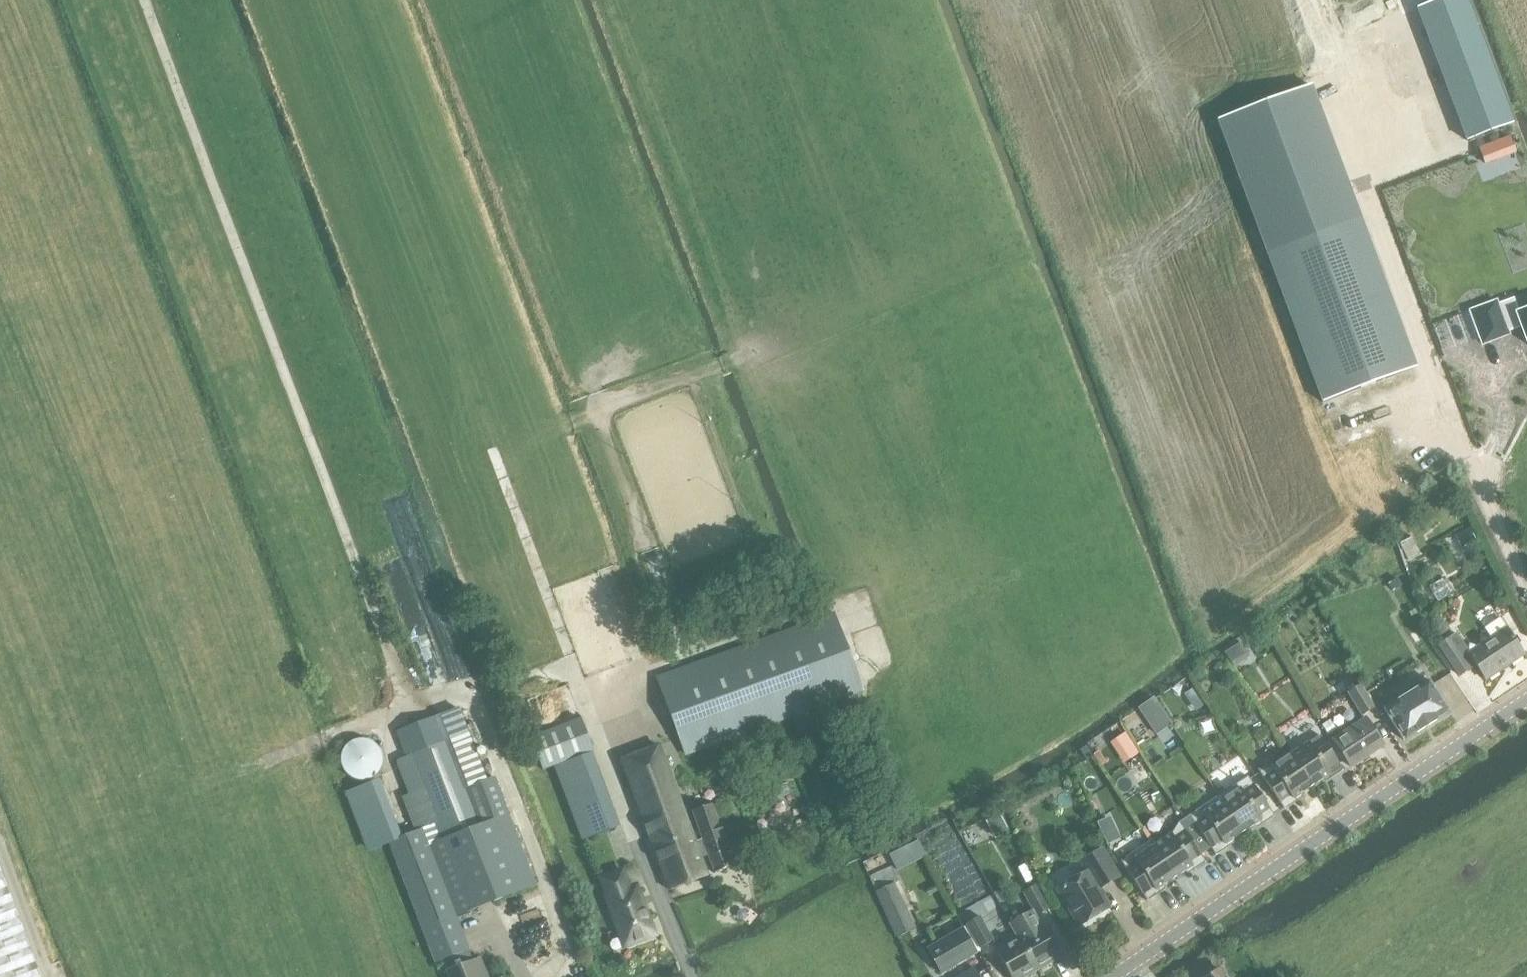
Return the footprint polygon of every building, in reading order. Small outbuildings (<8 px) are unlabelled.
[(1414,9),(1464,141),(1512,123),(1465,0),(1439,0),(1414,9)] [(1208,94),(1266,253),(1362,217),(1303,60),(1208,94)] [(1484,163),(1514,152),(1509,137),(1479,148),(1484,163)] [(1362,217),(1266,253),(1321,402),(1417,367),(1362,217)] [(1482,344),(1508,335),(1506,330),(1520,325),(1526,344),(1526,309),(1517,313),(1512,300),(1497,306),(1496,302),(1470,311),(1482,344)] [(1462,531),(1469,543),(1477,539),(1470,527),(1462,531)] [(1409,563),(1415,560),(1404,541),(1399,544),(1409,563)] [(685,756),(700,750),(864,691),(835,611),(656,677),(685,756)] [(1446,618),(1430,628),(1436,638),(1452,628),(1446,618)] [(1457,632),(1439,644),(1460,675),(1476,664),(1486,680),(1524,655),(1505,627),(1504,628),(1490,637),(1469,651),(1457,632)] [(1242,640),(1225,647),(1231,661),(1247,655),(1242,640)] [(1404,740),(1449,712),(1428,679),(1383,706),(1404,740)] [(1360,714),(1375,705),(1360,682),(1345,692),(1360,714)] [(1346,722),(1358,714),(1344,691),(1331,700),(1346,722)] [(1143,715),(1155,734),(1167,726),(1155,707),(1143,715)] [(582,717),(530,737),(543,770),(555,765),(583,840),(619,827),(591,752),(594,751),(582,717)] [(1352,767),(1384,745),(1365,717),(1333,738),(1352,767)] [(1126,732),(1118,738),(1131,759),(1140,753),(1126,732)] [(1293,754),(1314,786),(1332,775),(1334,778),(1347,770),(1323,734),(1293,754)] [(343,751),(341,758),(341,763),(344,770),(348,775),(353,777),(358,779),(363,780),(368,779),(369,779),(373,777),(377,774),(377,773),(378,772),(380,770),(380,768),(382,763),(383,759),(381,753),(379,747),(375,743),(371,741),(365,739),(358,739),(351,741),(349,742),(346,745),(346,746),(343,751)] [(448,970),(450,976),(487,976),(482,963),(480,958),(473,961),(456,915),(536,884),(494,775),(466,786),(448,740),(406,756),(439,840),(429,843),(423,828),(389,841),(435,962),(443,959),(448,970)] [(669,889),(707,875),(658,744),(620,758),(669,889)] [(1297,798),(1314,786),(1293,754),(1275,766),(1261,768),(1260,769),(1287,809),(1299,801),(1297,798)] [(1221,794),(1245,832),(1263,820),(1265,823),(1277,815),(1251,775),(1221,794)] [(380,781),(356,789),(365,817),(391,809),(380,781)] [(1227,843),(1245,832),(1221,794),(1191,814),(1217,854),(1229,846),(1227,843)] [(719,819),(725,817),(730,815),(724,799),(691,811),(702,840),(698,842),(701,849),(705,847),(714,872),(734,865),(731,856),(747,851),(739,829),(724,834),(719,819)] [(1096,821),(1103,834),(1116,827),(1109,814),(1096,821)] [(1154,845),(1175,877),(1193,866),(1195,869),(1207,861),(1181,820),(1180,821),(1173,833),(1154,845)] [(960,826),(944,832),(940,823),(934,825),(951,869),(974,860),(960,826)] [(919,837),(889,849),(896,867),(926,854),(919,837)] [(1175,877),(1154,845),(1151,840),(1121,859),(1148,900),(1160,892),(1158,889),(1175,877)] [(1079,925),(1110,907),(1098,888),(1118,876),(1101,847),(1079,861),(1085,870),(1057,887),(1079,925)] [(897,937),(917,928),(895,882),(899,880),(891,865),(868,875),(876,891),(875,891),(897,937)] [(631,884),(624,866),(597,876),(625,946),(656,934),(636,882),(631,884)] [(0,868),(0,976),(41,976),(0,868)] [(1018,936),(1037,969),(1060,956),(1041,923),(1040,923),(1035,916),(1050,907),(1036,884),(1023,892),(1033,910),(1010,923),(1017,936),(1018,936)] [(979,916),(967,923),(978,941),(989,934),(979,916)] [(955,931),(944,938),(926,948),(941,974),(978,953),(963,926),(955,931)] [(1037,969),(1018,936),(1017,936),(995,949),(1012,976),(1023,976),(1037,969)] [(955,976),(981,976),(974,966),(955,976)] [(1221,966),(1209,973),(1208,972),(1200,976),(1228,976),(1221,966)]
